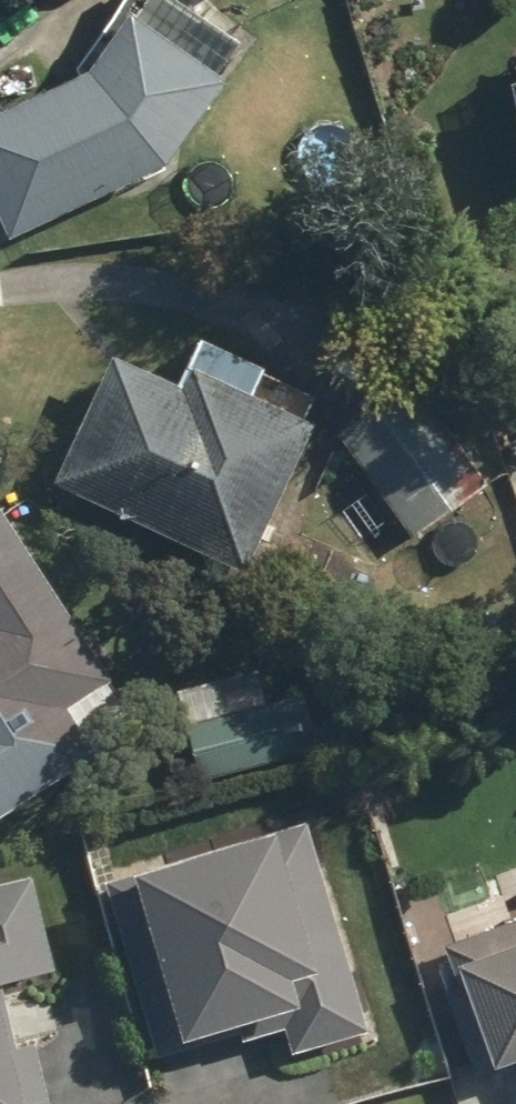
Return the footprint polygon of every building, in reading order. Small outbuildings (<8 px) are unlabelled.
[(73,87),(0,119),(0,226),(5,238),(161,169),(250,51),(167,0),(126,0),(73,87)] [(504,85),(515,134),(515,82),(504,85)] [(177,383),(108,352),(48,488),(246,575),(252,562),(290,476),(310,429),(246,401),(260,371),(195,342),(177,383)] [(492,485),(412,381),(333,441),(371,491),(357,502),(376,527),(393,514),(415,544),(492,485)] [(328,493),(290,476),(252,562),(290,578),(328,493)] [(141,715),(0,506),(0,810),(141,715)] [(200,788),(314,751),(296,695),(269,704),(256,665),(169,693),(200,788)] [(303,829),(106,886),(155,1056),(238,1032),(242,1047),(285,1034),(289,1050),(361,1029),(303,829)] [(34,1046),(20,1049),(4,984),(54,971),(30,875),(0,882),(0,1103),(49,1103),(34,1046)] [(431,949),(477,1080),(515,1067),(515,919),(431,949)]
